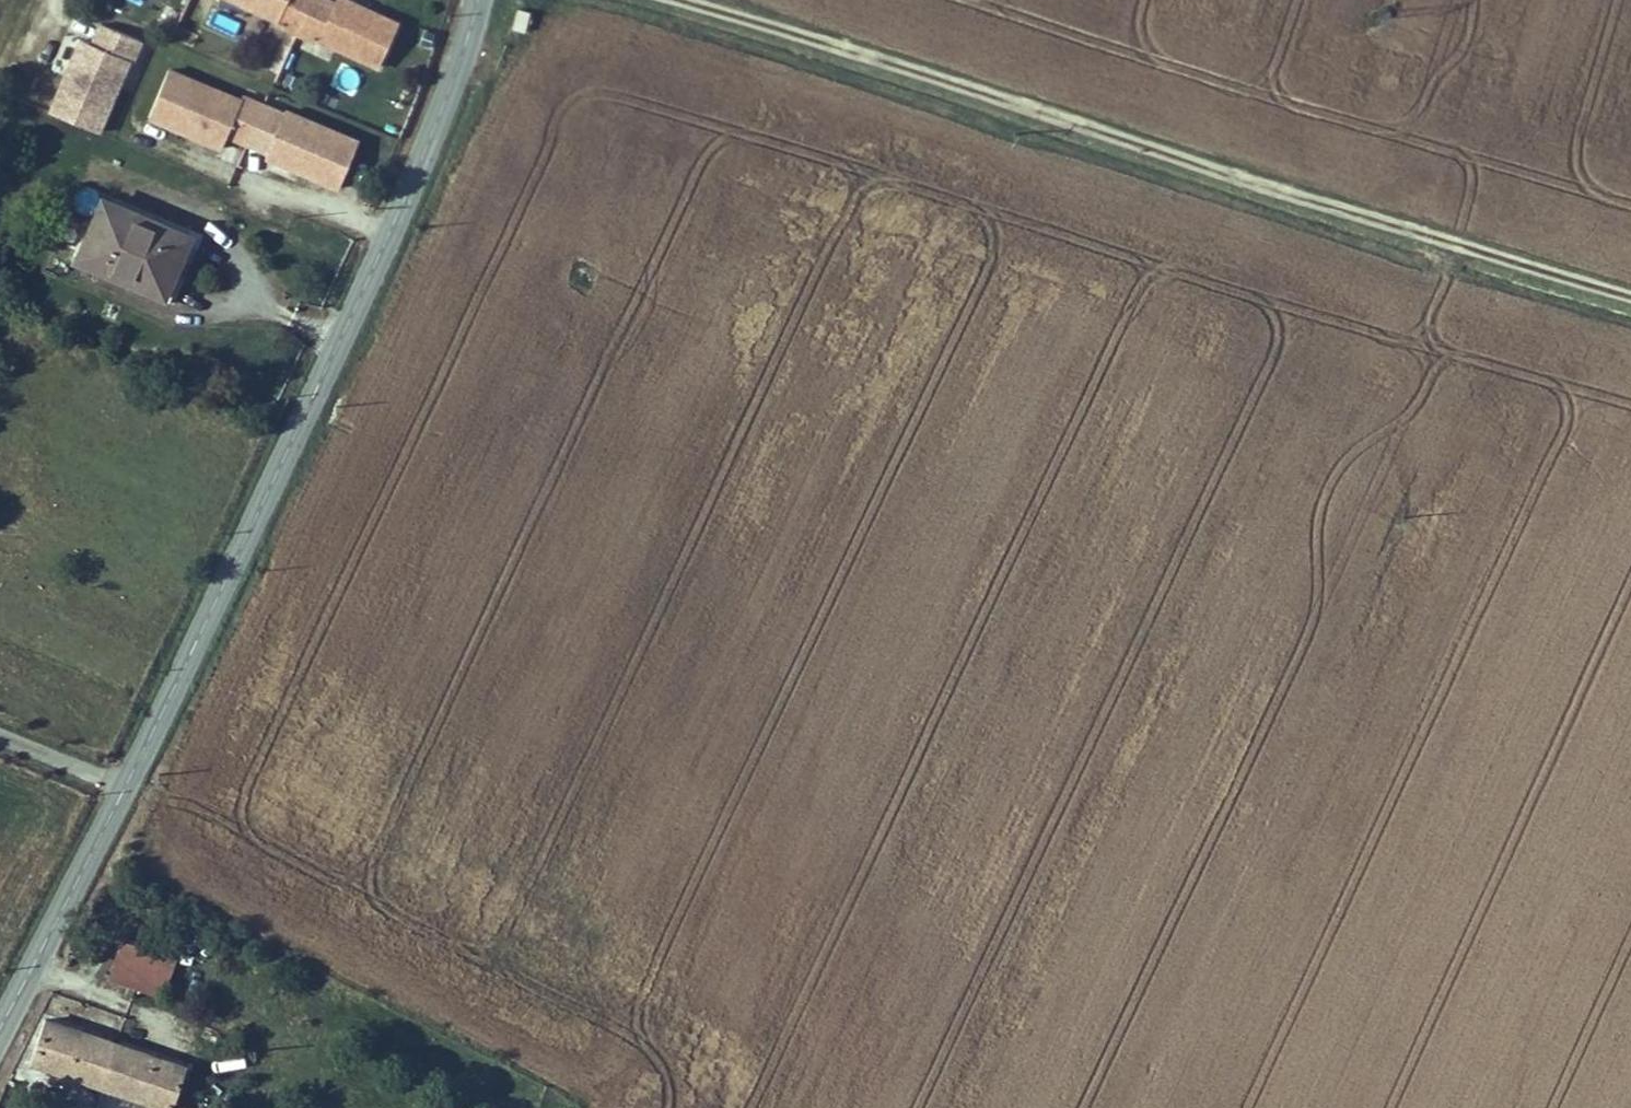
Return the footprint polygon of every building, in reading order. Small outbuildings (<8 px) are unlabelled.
[(387,62),(406,17),(364,0),(342,0),(341,1),(340,0),(238,0),(387,62)] [(49,113),(100,133),(139,38),(100,22),(91,44),(79,39),(49,113)] [(245,97),(176,67),(155,115),(220,143),(230,137),(340,183),(360,137),(251,91),(245,97)] [(77,262),(170,301),(198,234),(105,195),(77,262)] [(149,990),(162,951),(140,947),(129,985),(149,990)] [(162,951),(149,990),(187,999),(195,959),(162,951)] [(118,1088),(131,1046),(66,1027),(55,1069),(118,1088)] [(118,1088),(186,1107),(204,1107),(215,1072),(131,1046),(118,1088)]
